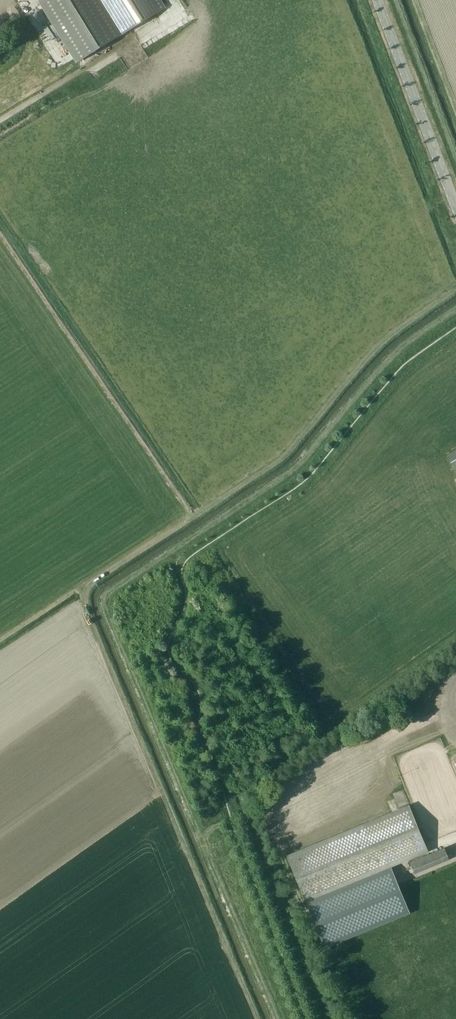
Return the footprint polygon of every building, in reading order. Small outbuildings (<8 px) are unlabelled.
[(76,63),(166,8),(161,0),(40,0),(38,1),(76,63)] [(455,468),(455,451),(448,456),(455,468)] [(409,805),(287,855),(306,901),(325,948),(410,913),(391,866),(428,851),(409,805)] [(416,874),(450,860),(445,847),(410,861),(416,874)]
